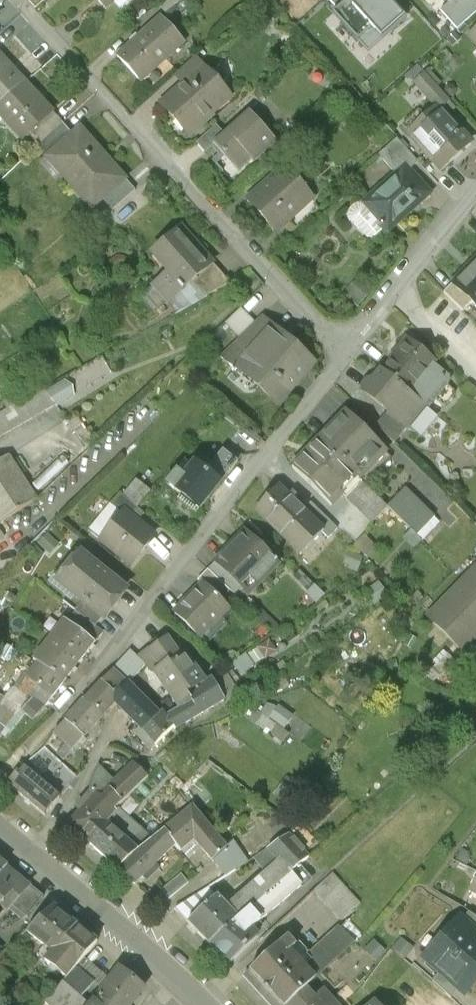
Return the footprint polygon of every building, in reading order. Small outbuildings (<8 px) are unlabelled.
[(108,14),(123,0),(95,0),(108,14)] [(166,16),(184,0),(166,0),(158,8),(166,16)] [(352,0),(331,0),(341,11),(352,0)] [(386,0),(352,0),(341,11),(335,16),(368,53),(404,19),(386,0)] [(450,3),(441,11),(456,28),(475,9),(475,0),(453,0),(450,3)] [(186,47),(160,19),(115,60),(141,88),(186,47)] [(467,40),(475,50),(475,32),(467,40)] [(25,87),(0,59),(0,110),(25,87)] [(174,80),(182,89),(204,68),(195,59),(174,80)] [(232,98),(204,68),(182,89),(159,110),(187,140),(232,98)] [(442,113),(447,118),(457,109),(439,89),(440,86),(427,71),(413,84),(440,114),(442,113)] [(0,110),(0,122),(22,147),(32,138),(54,118),(25,87),(0,110)] [(447,118),(442,113),(440,114),(427,127),(416,116),(403,128),(408,133),(406,135),(441,172),(471,144),(447,118)] [(63,128),(54,118),(32,138),(41,147),(63,128)] [(272,143),(247,118),(229,135),(215,148),(224,157),(218,163),(229,174),(235,169),(240,174),(251,163),(254,167),(261,161),(257,158),(272,143)] [(215,148),(229,135),(220,125),(195,149),(204,158),(215,148)] [(73,139),(63,128),(41,147),(51,158),(73,139)] [(127,185),(79,133),(73,139),(51,158),(44,165),(93,217),(105,205),(127,185)] [(379,154),(396,173),(405,165),(409,169),(417,161),(397,138),(379,154)] [(409,169),(405,165),(396,173),(361,204),(389,234),(433,195),(409,169)] [(321,201),(293,169),(248,210),(276,242),(294,226),(315,206),(321,201)] [(135,194),(127,185),(105,205),(113,214),(135,194)] [(214,268),(178,230),(148,259),(166,278),(153,291),(154,293),(168,307),(170,309),(194,286),(211,271),(214,268)] [(453,287),(471,304),(475,308),(475,262),(453,287)] [(194,286),(209,301),(229,290),(211,271),(194,286)] [(194,286),(170,309),(179,318),(209,301),(194,286)] [(453,287),(445,296),(463,313),(471,304),(453,287)] [(168,307),(154,293),(143,303),(157,317),(168,307)] [(227,322),(239,335),(254,321),(242,308),(227,322)] [(319,368),(263,319),(224,363),(255,390),(254,391),(279,414),(319,368)] [(425,413),(449,387),(405,347),(381,373),(425,413)] [(405,435),(425,413),(381,373),(361,395),(387,419),(405,435)] [(67,377),(45,387),(54,405),(76,394),(67,377)] [(0,412),(0,421),(4,430),(21,422),(29,439),(60,424),(45,391),(0,412)] [(358,483),(383,457),(339,416),(314,443),(358,483)] [(387,419),(379,428),(397,444),(405,435),(387,419)] [(334,509),(358,483),(314,443),(290,469),(334,509)] [(221,455),(203,479),(221,492),(239,468),(221,455)] [(42,504),(12,460),(0,468),(0,533),(42,504)] [(203,479),(196,473),(177,497),(203,516),(221,492),(203,479)] [(374,528),(389,512),(361,486),(346,503),(374,528)] [(434,520),(406,494),(389,512),(418,538),(434,520)] [(305,519),(280,495),(256,519),(298,559),(322,535),(305,519)] [(123,502),(117,510),(125,517),(136,526),(142,518),(123,502)] [(314,509),(305,519),(322,535),(326,540),(336,530),(314,509)] [(136,526),(125,517),(100,547),(132,573),(157,543),(136,526)] [(10,548),(0,534),(0,555),(10,548)] [(213,571),(241,597),(271,565),(244,539),(213,571)] [(85,549),(79,557),(80,558),(97,572),(104,564),(85,549)] [(97,572),(80,558),(55,588),(82,611),(101,626),(104,628),(128,597),(97,572)] [(426,622),(464,659),(475,646),(475,571),(426,622)] [(230,597),(208,576),(198,586),(204,592),(220,608),(230,597)] [(175,622),(200,647),(229,616),(220,608),(204,592),(175,622)] [(82,611),(75,620),(94,635),(101,626),(82,611)] [(75,620),(68,629),(94,649),(101,640),(94,635),(75,620)] [(64,627),(50,646),(79,669),(94,649),(68,629),(64,627)] [(205,690),(186,661),(180,665),(167,645),(146,658),(156,674),(149,678),(175,719),(196,707),(190,699),(205,690)] [(50,646),(33,665),(39,669),(64,690),(79,669),(50,646)] [(156,674),(146,658),(145,657),(137,663),(144,670),(149,678),(156,674)] [(143,671),(129,658),(114,674),(128,688),(143,671)] [(64,690),(39,669),(26,686),(39,696),(50,705),(64,690)] [(114,674),(101,689),(115,701),(127,688),(128,688),(114,674)] [(227,710),(213,685),(205,690),(190,699),(196,707),(175,719),(168,723),(178,733),(181,736),(227,710)] [(127,688),(115,701),(115,711),(140,733),(144,737),(160,721),(127,688)] [(90,739),(115,711),(115,701),(101,689),(71,723),(90,739)] [(34,726),(50,705),(39,696),(22,717),(34,726)] [(273,698),(254,719),(275,738),(294,717),(273,698)] [(163,718),(160,721),(144,737),(140,733),(132,741),(146,755),(151,751),(155,755),(178,733),(168,723),(163,718)] [(90,739),(71,723),(53,744),(72,760),(90,739)] [(74,785),(43,757),(12,790),(43,818),(74,785)] [(89,848),(122,812),(148,783),(132,768),(109,793),(102,787),(65,827),(89,848)] [(193,811),(164,834),(180,852),(183,856),(192,847),(200,855),(202,854),(214,867),(230,851),(193,811)] [(89,848),(118,876),(138,857),(154,843),(122,812),(89,848)] [(180,852),(164,834),(154,843),(138,857),(118,876),(134,893),(143,884),(146,888),(165,872),(161,868),(180,852)] [(230,851),(214,867),(226,880),(252,863),(236,845),(230,851)] [(231,909),(275,869),(264,856),(252,863),(226,880),(209,891),(218,901),(186,929),(208,953),(242,922),(231,909)] [(278,865),(275,869),(231,909),(242,922),(208,953),(227,974),(260,943),(252,935),(266,922),(269,925),(303,893),(278,865)] [(313,889),(340,920),(360,903),(334,871),(313,889)] [(8,873),(0,881),(0,903),(4,906),(12,913),(30,893),(8,873)] [(97,952),(52,912),(28,939),(50,959),(44,966),(67,986),(78,973),(97,952)] [(467,923),(475,931),(475,920),(472,917),(467,923)] [(463,919),(430,957),(443,968),(472,993),(475,996),(475,994),(475,931),(467,923),(463,919)] [(315,964),(306,972),(318,984),(357,947),(351,941),(357,935),(349,927),(343,933),(340,931),(310,959),(315,964)] [(244,983),(265,1004),(297,1004),(308,994),(318,984),(306,972),(293,960),(302,952),(289,939),(244,983)] [(472,993),(443,968),(435,976),(465,1002),(472,993)] [(84,1001),(96,988),(78,973),(67,986),(50,1004),(89,1004),(84,1001)] [(112,1004),(138,1004),(147,995),(121,973),(101,995),(112,1004)] [(297,1004),(330,1004),(324,998),(317,1004),(308,994),(297,1004)] [(101,995),(92,1004),(112,1004),(101,995)]
